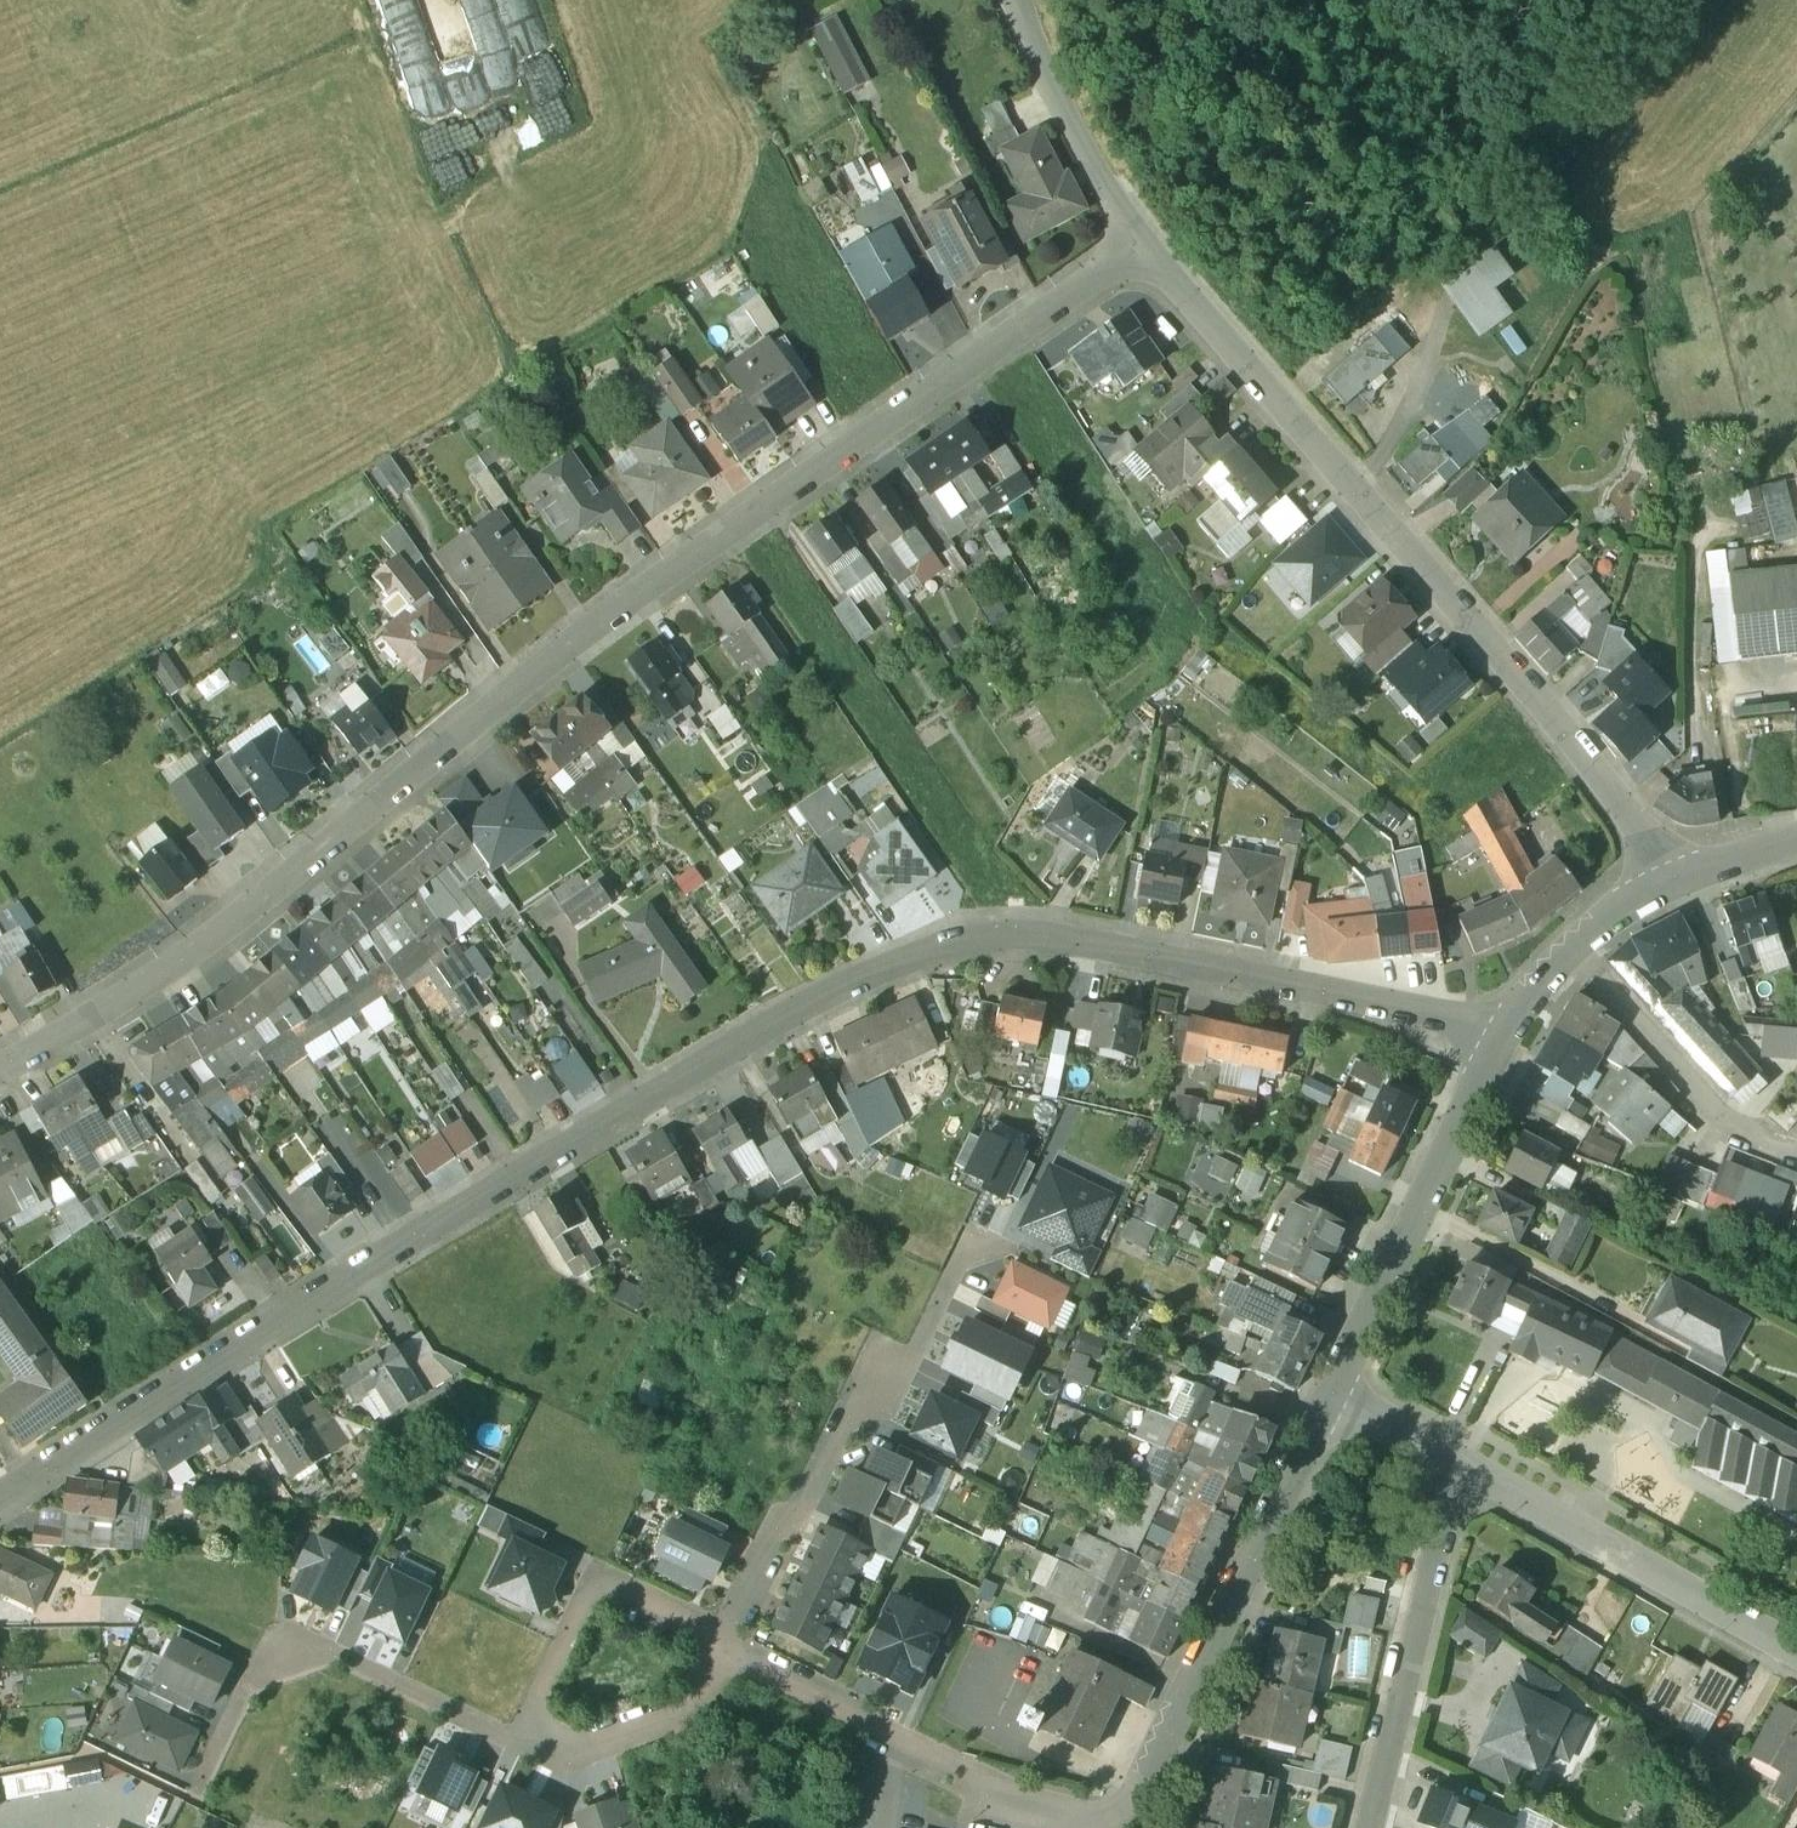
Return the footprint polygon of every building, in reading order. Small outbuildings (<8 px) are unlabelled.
[(409,99),(487,75),(474,32),(432,45),(418,0),(378,0),(409,99)] [(517,58),(546,48),(530,0),(497,0),(517,58)] [(831,20),(811,31),(845,95),(865,85),(831,20)] [(1013,127),(985,141),(993,156),(1001,152),(1001,150),(1020,140),(1013,127)] [(1062,176),(1038,131),(1020,140),(1001,150),(1001,152),(1018,183),(1029,177),(1042,201),(1010,218),(1023,241),(1054,225),(1053,223),(1065,217),(1066,219),(1086,208),(1068,173),(1062,176)] [(880,167),(893,192),(904,186),(900,179),(909,175),(900,157),(892,161),(889,154),(876,160),(880,167)] [(864,161),(846,170),(865,206),(893,192),(880,167),(869,172),(864,161)] [(968,200),(924,223),(958,287),(1000,265),(1002,264),(985,233),(968,200)] [(999,226),(985,233),(1002,264),(1000,265),(1003,271),(1018,264),(999,226)] [(888,228),(837,257),(865,307),(903,280),(914,274),(888,228)] [(1494,252),(1445,288),(1481,337),(1510,316),(1492,292),(1512,277),(1494,252)] [(903,280),(865,307),(886,344),(925,317),(903,280)] [(778,326),(758,295),(741,306),(761,337),(778,326)] [(1099,335),(1072,354),(1091,381),(1111,367),(1125,388),(1161,363),(1128,315),(1117,323),(1115,321),(1098,333),(1099,335)] [(1374,338),(1325,382),(1348,407),(1397,363),(1374,338)] [(768,342),(727,369),(748,400),(771,432),(811,404),(768,342)] [(698,401),(671,361),(651,375),(679,415),(698,401)] [(1190,385),(1159,412),(1170,424),(1188,408),(1189,408),(1201,398),(1190,385)] [(748,400),(734,410),(735,413),(717,426),(729,443),(725,446),(738,465),(761,450),(758,446),(773,436),(771,432),(748,400)] [(1170,424),(1137,452),(1139,455),(1147,448),(1158,462),(1152,467),(1169,487),(1167,489),(1169,491),(1185,477),(1206,459),(1199,451),(1215,438),(1189,408),(1188,408),(1170,424)] [(1466,412),(1431,439),(1450,461),(1435,475),(1448,489),(1493,447),(1466,412)] [(967,423),(938,444),(960,476),(971,468),(989,455),(967,423)] [(625,476),(623,477),(638,498),(650,517),(705,480),(666,424),(642,440),(653,457),(625,476)] [(1206,459),(1216,470),(1237,451),(1227,439),(1219,445),(1215,438),(1199,451),(1206,459)] [(1450,461),(1431,439),(1399,466),(1419,489),(1435,475),(1450,461)] [(497,443),(478,456),(486,467),(504,454),(497,443)] [(938,444),(908,465),(911,469),(924,487),(931,497),(934,494),(950,483),(960,476),(938,444)] [(1004,445),(989,455),(1001,472),(1016,463),(1004,445)] [(1216,470),(1204,481),(1220,500),(1235,516),(1246,507),(1252,514),(1275,494),(1237,451),(1216,470)] [(411,487),(390,457),(377,466),(397,496),(411,487)] [(598,495),(572,457),(539,479),(548,492),(534,501),(562,542),(598,518),(608,511),(598,495)] [(1206,459),(1185,477),(1195,488),(1204,481),(1216,470),(1206,459)] [(625,476),(617,464),(604,473),(612,485),(626,506),(638,498),(623,477),(625,476)] [(971,468),(960,476),(976,501),(987,493),(971,468)] [(924,487),(911,469),(903,475),(916,493),(924,487)] [(488,470),(474,480),(495,510),(509,501),(488,470)] [(987,493),(976,501),(987,518),(1031,489),(1020,472),(987,493)] [(1472,473),(1446,497),(1461,513),(1473,501),(1486,489),(1472,473)] [(1483,512),(1481,514),(1491,526),(1486,531),(1516,563),(1553,530),(1532,507),(1544,497),(1523,475),(1497,499),(1483,512)] [(960,476),(950,483),(965,507),(976,501),(960,476)] [(881,483),(858,501),(889,546),(890,547),(915,529),(881,483)] [(626,506),(612,485),(598,495),(608,511),(598,518),(616,544),(641,528),(626,506)] [(1736,494),(1746,539),(1772,534),(1762,488),(1736,494)] [(1486,489),(1473,501),(1483,512),(1497,499),(1486,489)] [(1287,493),(1257,518),(1281,545),(1310,520),(1287,493)] [(931,497),(921,504),(938,528),(948,521),(952,519),(934,494),(931,497)] [(1220,500),(1196,521),(1217,545),(1252,514),(1246,507),(1235,516),(1220,500)] [(965,507),(956,514),(969,530),(987,518),(976,501),(965,507)] [(500,515),(474,533),(471,530),(468,533),(520,609),(521,608),(518,604),(548,583),(500,515)] [(856,549),(833,518),(805,538),(827,569),(856,549)] [(948,521),(940,527),(946,536),(955,531),(948,521)] [(1360,561),(1327,522),(1279,564),(1312,602),(1360,561)] [(399,524),(381,538),(398,559),(399,557),(410,571),(424,559),(399,524)] [(1015,540),(1002,524),(994,529),(995,531),(1004,546),(1006,545),(1015,540)] [(915,529),(890,547),(906,568),(908,571),(933,554),(915,529)] [(1004,546),(995,531),(985,537),(1000,563),(1012,556),(1006,545),(1004,546)] [(470,541),(442,560),(490,630),(520,609),(468,533),(466,534),(470,541)] [(889,546),(876,554),(892,578),(906,568),(890,547),(889,546)] [(954,548),(945,555),(958,574),(968,568),(954,548)] [(1719,666),(1737,664),(1728,577),(1725,552),(1707,554),(1719,666)] [(944,569),(933,554),(908,571),(913,579),(898,588),(905,598),(944,569)] [(1580,556),(1566,568),(1577,581),(1578,580),(1579,582),(1586,576),(1593,571),(1580,556)] [(410,571),(399,557),(398,559),(374,578),(389,597),(398,590),(416,613),(409,619),(405,614),(385,629),(390,636),(386,640),(422,685),(442,669),(437,663),(463,643),(430,602),(433,600),(410,571)] [(867,578),(873,573),(865,562),(858,566),(867,578)] [(849,565),(833,577),(845,594),(861,582),(853,570),(849,565)] [(867,578),(858,566),(853,570),(861,582),(867,578)] [(906,568),(892,578),(898,588),(913,579),(908,571),(906,568)] [(1728,577),(1737,664),(1796,657),(1796,569),(1728,577)] [(1577,581),(1564,593),(1544,610),(1555,623),(1574,606),(1590,626),(1603,610),(1609,603),(1586,576),(1579,582),(1578,580),(1577,581)] [(1380,583),(1348,612),(1343,611),(1338,616),(1337,624),(1343,630),(1347,631),(1369,655),(1371,657),(1398,633),(1413,620),(1400,605),(1398,606),(1391,599),(1393,597),(1380,583)] [(737,586),(708,607),(730,637),(742,629),(757,618),(759,616),(753,607),(743,594),(737,586)] [(758,603),(748,590),(743,594),(753,607),(758,603)] [(873,632),(850,598),(833,610),(856,644),(873,632)] [(998,598),(982,608),(991,625),(1008,615),(998,598)] [(1574,606),(1555,623),(1578,648),(1576,649),(1581,654),(1590,626),(1574,606)] [(1555,623),(1544,610),(1515,637),(1548,674),(1576,649),(1578,648),(1555,623)] [(1603,610),(1590,626),(1581,654),(1582,653),(1598,662),(1608,626),(1610,620),(1603,610)] [(757,618),(742,629),(758,651),(774,641),(757,618)] [(1625,631),(1608,626),(1598,662),(1596,668),(1611,672),(1610,673),(1614,676),(1634,658),(1635,659),(1639,656),(1623,638),(1625,631)] [(955,628),(942,635),(950,650),(963,643),(955,628)] [(742,629),(730,637),(721,642),(738,666),(752,656),(758,651),(742,629)] [(1398,633),(1371,657),(1369,655),(1364,659),(1377,675),(1381,672),(1410,647),(1398,633)] [(758,651),(752,656),(768,678),(789,662),(774,641),(758,651)] [(1410,647),(1381,672),(1396,689),(1401,685),(1401,684),(1427,659),(1414,643),(1410,647)] [(656,644),(627,665),(650,696),(663,686),(678,675),(656,644)] [(1438,649),(1427,659),(1401,684),(1401,685),(1396,689),(1426,724),(1470,686),(1438,649)] [(168,653),(150,666),(171,695),(188,683),(168,653)] [(1635,659),(1634,658),(1614,676),(1606,685),(1621,702),(1623,701),(1640,719),(1667,694),(1635,659)] [(663,686),(650,696),(667,720),(681,710),(663,686)] [(389,727),(357,688),(343,699),(350,707),(333,721),(358,752),(389,727)] [(610,730),(583,697),(557,717),(586,751),(608,732),(610,730)] [(1640,719),(1623,701),(1621,702),(1596,726),(1629,761),(1656,736),(1640,719)] [(710,717),(725,739),(743,727),(727,705),(710,717)] [(586,751),(557,717),(532,738),(560,770),(561,772),(573,762),(586,751)] [(636,742),(622,722),(610,730),(608,732),(624,754),(636,742)] [(237,759),(236,760),(256,788),(271,810),(307,785),(300,775),(309,768),(287,737),(278,743),(272,735),(237,759)] [(237,759),(232,751),(215,763),(234,791),(240,799),(256,788),(236,760),(237,759)] [(618,760),(601,771),(609,785),(625,772),(618,760)] [(215,763),(214,761),(201,770),(222,799),(234,791),(215,763)] [(573,762),(561,772),(560,770),(551,778),(552,779),(557,784),(579,810),(609,785),(601,771),(593,761),(581,771),(573,762)] [(201,770),(200,768),(171,788),(200,831),(215,852),(219,849),(244,831),(222,799),(201,770)] [(625,772),(609,785),(615,796),(633,785),(625,772)] [(1709,776),(1687,779),(1685,785),(1711,780),(1709,776)] [(1711,780),(1685,785),(1673,778),(1654,808),(1673,821),(1684,826),(1698,826),(1719,822),(1711,780)] [(465,781),(439,800),(446,811),(459,829),(485,810),(465,781)] [(824,787),(810,796),(817,808),(832,797),(824,787)] [(485,810),(459,829),(472,847),(487,869),(490,873),(545,834),(515,790),(485,810)] [(1070,791),(1047,827),(1098,861),(1121,825),(1070,791)] [(1495,794),(1464,817),(1474,832),(1483,846),(1485,851),(1507,894),(1526,884),(1525,882),(1528,879),(1507,838),(1520,829),(1515,823),(1495,794)] [(810,796),(796,805),(819,839),(833,829),(817,808),(810,796)] [(459,829),(446,811),(417,835),(444,868),(453,862),(472,847),(459,829)] [(897,822),(876,837),(890,856),(860,876),(885,911),(935,876),(897,822)] [(200,831),(187,840),(192,847),(209,868),(225,857),(219,849),(215,852),(200,831)] [(1474,832),(1445,850),(1454,864),(1477,849),(1483,846),(1474,832)] [(417,835),(391,856),(418,891),(444,868),(417,835)] [(181,855),(166,836),(150,848),(155,854),(142,863),(171,900),(199,878),(181,855)] [(1298,847),(1282,844),(1278,862),(1280,863),(1275,891),(1289,894),(1291,885),(1298,847)] [(1483,846),(1477,849),(1480,854),(1485,851),(1483,846)] [(209,868),(192,847),(181,855),(198,876),(209,868)] [(472,847),(453,862),(469,882),(476,877),(487,869),(472,847)] [(1208,853),(1189,849),(1188,856),(1186,864),(1187,864),(1185,877),(1202,881),(1208,853)] [(1278,862),(1225,851),(1224,857),(1208,853),(1202,881),(1200,892),(1216,896),(1213,915),(1268,926),(1275,891),(1280,863),(1278,862)] [(810,852),(757,889),(770,909),(782,901),(797,923),(839,894),(810,852)] [(1180,862),(1147,855),(1138,897),(1179,905),(1185,877),(1187,864),(1186,864),(1180,862)] [(391,856),(367,876),(394,911),(418,891),(391,856)] [(1528,879),(1525,882),(1526,884),(1507,894),(1510,899),(1527,932),(1530,931),(1580,891),(1555,859),(1528,879)] [(1371,861),(1353,869),(1364,880),(1377,877),(1371,861)] [(487,923),(502,911),(487,892),(476,877),(469,882),(453,862),(444,868),(476,908),(483,918),(487,923)] [(476,908),(444,868),(418,891),(440,924),(441,925),(457,912),(463,919),(476,908)] [(1425,874),(1411,877),(1416,906),(1422,910),(1424,916),(1433,914),(1425,874)] [(502,875),(495,880),(497,884),(511,904),(517,914),(543,897),(531,879),(513,891),(502,875)] [(1386,875),(1377,877),(1379,884),(1388,882),(1386,875)] [(367,876),(339,899),(365,935),(394,911),(367,876)] [(1377,877),(1364,880),(1367,888),(1368,893),(1372,910),(1385,906),(1379,884),(1377,877)] [(612,888),(606,879),(597,885),(603,894),(612,888)] [(511,904),(497,884),(487,892),(502,911),(511,904)] [(597,885),(562,910),(574,927),(609,902),(603,894),(597,885)] [(1289,894),(1282,927),(1299,931),(1309,929),(1307,910),(1308,909),(1308,902),(1304,901),(1307,888),(1291,885),(1289,894)] [(440,924),(418,891),(394,911),(417,943),(440,924)] [(1308,909),(1307,910),(1309,929),(1313,956),(1330,962),(1381,956),(1374,923),(1372,910),(1368,893),(1308,909)] [(1764,896),(1724,909),(1733,937),(1737,949),(1738,948),(1753,943),(1777,935),(1764,896)] [(339,899),(323,913),(336,930),(332,934),(331,935),(345,952),(348,949),(358,941),(365,935),(339,899)] [(1477,913),(1459,920),(1474,956),(1514,939),(1527,932),(1510,899),(1494,905),(1477,913)] [(1492,900),(1474,907),(1477,913),(1494,905),(1492,900)] [(1385,906),(1372,910),(1374,923),(1390,921),(1385,906)] [(457,912),(441,925),(452,941),(454,944),(483,918),(476,908),(463,919),(457,912)] [(417,943),(394,911),(365,935),(388,967),(417,943)] [(15,913),(3,921),(11,933),(23,926),(15,913)] [(336,930),(323,913),(319,917),(332,934),(336,930)] [(1424,916),(1408,917),(1408,920),(1411,956),(1441,952),(1433,914),(1424,916)] [(1679,915),(1631,939),(1650,974),(1650,975),(1663,969),(1663,968),(1679,960),(1698,950),(1679,915)] [(332,934),(319,917),(301,930),(329,965),(341,955),(345,952),(331,935),(330,934),(332,934)] [(1390,921),(1374,923),(1381,956),(1382,959),(1411,956),(1408,920),(1390,921)] [(704,989),(657,922),(635,937),(655,967),(682,1005),(704,989)] [(440,924),(417,943),(430,961),(441,951),(452,941),(441,925),(440,924)] [(1729,925),(1722,927),(1726,939),(1733,937),(1729,925)] [(301,930),(279,949),(272,955),(299,989),(308,982),(316,976),(329,965),(301,930)] [(1777,935),(1753,943),(1760,961),(1784,953),(1777,935)] [(517,936),(503,946),(535,989),(549,978),(517,936)] [(1650,974),(1631,939),(1607,961),(1652,1011),(1661,1003),(1670,994),(1669,993),(1650,975),(1650,974)] [(380,972),(358,941),(348,949),(369,979),(380,972)] [(417,943),(388,967),(400,985),(423,967),(430,961),(417,943)] [(639,943),(578,969),(589,995),(655,967),(639,943)] [(1753,943),(1738,948),(1744,967),(1760,962),(1760,961),(1753,943)] [(33,945),(18,954),(21,960),(4,970),(26,1005),(57,987),(33,945)] [(1698,950),(1679,960),(1692,988),(1707,983),(1698,950)] [(458,976),(441,951),(430,961),(440,977),(446,985),(458,976)] [(272,955),(249,974),(276,1009),(288,998),(299,989),(272,955)] [(360,985),(341,955),(329,965),(347,993),(360,985)] [(430,961),(423,967),(433,982),(434,982),(440,977),(430,961)] [(347,993),(329,965),(316,976),(333,1004),(347,993)] [(380,972),(369,979),(380,997),(400,985),(388,967),(380,972)] [(1663,969),(1650,975),(1656,980),(1666,974),(1663,968),(1663,969)] [(249,974),(226,994),(218,999),(243,1035),(263,1020),(265,1018),(276,1009),(249,974)] [(446,985),(440,977),(434,982),(439,989),(446,985)] [(360,985),(347,993),(359,1011),(380,997),(369,979),(360,985)] [(1744,979),(1728,985),(1739,1011),(1756,1010),(1744,979)] [(1682,984),(1669,993),(1670,994),(1661,1003),(1663,1005),(1671,1000),(1686,989),(1682,984)] [(1686,989),(1671,1000),(1676,1006),(1668,1011),(1731,1082),(1733,1080),(1735,1082),(1737,1082),(1742,1088),(1757,1075),(1758,1074),(1694,1005),(1696,1003),(1687,991),(1686,989)] [(333,1004),(317,1015),(328,1031),(336,1025),(349,1016),(352,1021),(361,1014),(359,1011),(347,993),(333,1004)] [(1604,1012),(1576,995),(1556,1029),(1600,1055),(1601,1055),(1618,1026),(1602,1016),(1604,1012)] [(362,1010),(376,1032),(398,1019),(384,996),(362,1010)] [(288,998),(276,1009),(291,1032),(304,1023),(288,998)] [(1045,1008),(1003,998),(994,1037),(1036,1047),(1045,1008)] [(218,999),(178,1022),(202,1059),(212,1053),(243,1035),(218,999)] [(915,1000),(834,1038),(842,1056),(841,1057),(846,1068),(854,1085),(877,1074),(937,1046),(915,1000)] [(1671,1000),(1663,1005),(1667,1011),(1668,1011),(1676,1006),(1671,1000)] [(1099,1007),(1083,1003),(1075,1007),(1072,1021),(1077,1029),(1094,1033),(1099,1007)] [(1663,1005),(1661,1003),(1652,1011),(1731,1098),(1733,1096),(1742,1088),(1737,1082),(1735,1082),(1733,1080),(1731,1082),(1668,1011),(1667,1011),(1663,1005)] [(1141,1013),(1100,1004),(1094,1033),(1090,1047),(1135,1057),(1140,1035),(1137,1035),(1141,1013)] [(265,1018),(263,1020),(278,1041),(291,1032),(276,1009),(265,1018)] [(304,1023),(291,1032),(302,1049),(328,1031),(317,1015),(304,1023)] [(1178,1017),(1170,1060),(1183,1063),(1192,1020),(1178,1017)] [(1763,1019),(1744,1018),(1743,1032),(1763,1033),(1763,1019)] [(1763,1019),(1763,1033),(1761,1054),(1796,1057),(1796,1056),(1796,1021),(1763,1019)] [(1209,1023),(1192,1020),(1183,1063),(1202,1066),(1204,1058),(1202,1057),(1209,1023)] [(202,1059),(178,1022),(152,1038),(178,1074),(187,1087),(188,1087),(194,1095),(204,1088),(189,1067),(202,1059)] [(1249,1032),(1209,1023),(1202,1057),(1204,1058),(1224,1062),(1242,1066),(1249,1032)] [(336,1025),(328,1031),(339,1047),(347,1042),(336,1025)] [(1643,1054),(1618,1026),(1601,1055),(1600,1055),(1600,1056),(1626,1071),(1626,1070),(1643,1054)] [(1600,1055),(1556,1029),(1535,1065),(1574,1088),(1582,1076),(1587,1079),(1600,1056),(1600,1055)] [(278,1041),(257,1055),(260,1059),(269,1071),(302,1049),(291,1032),(278,1041)] [(1288,1040),(1249,1032),(1242,1066),(1262,1070),(1281,1074),(1288,1040)] [(178,1074),(152,1038),(132,1051),(130,1059),(152,1088),(166,1080),(177,1094),(187,1087),(178,1074)] [(347,1042),(339,1047),(347,1060),(356,1055),(347,1042)] [(313,1048),(306,1054),(313,1064),(321,1059),(313,1048)] [(223,1067),(212,1053),(202,1059),(217,1080),(222,1086),(232,1079),(223,1066),(223,1067)] [(1677,1091),(1643,1054),(1626,1070),(1666,1105),(1677,1091)] [(260,1059),(232,1079),(222,1086),(229,1095),(236,1104),(273,1078),(269,1071),(260,1059)] [(1395,1077),(1355,1059),(1349,1073),(1369,1084),(1382,1090),(1384,1088),(1389,1090),(1395,1077)] [(447,1062),(432,1071),(450,1100),(466,1090),(447,1062)] [(1242,1066),(1224,1062),(1219,1086),(1237,1089),(1242,1066)] [(1262,1070),(1242,1066),(1237,1089),(1257,1094),(1262,1070)] [(877,1074),(854,1085),(846,1068),(833,1074),(868,1148),(892,1132),(902,1125),(877,1074)] [(1339,1083),(1310,1069),(1299,1092),(1329,1105),(1339,1083)] [(1666,1105),(1626,1070),(1626,1071),(1595,1106),(1611,1120),(1608,1124),(1632,1144),(1666,1105)] [(808,1071),(796,1079),(794,1076),(792,1077),(793,1078),(772,1090),(771,1089),(770,1090),(800,1143),(834,1123),(837,1121),(816,1084),(808,1071)] [(515,1086),(536,1114),(560,1097),(544,1076),(536,1082),(530,1074),(515,1086)] [(833,1074),(816,1084),(837,1121),(838,1121),(834,1123),(839,1135),(842,1134),(855,1161),(868,1148),(833,1074)] [(1285,1090),(1296,1093),(1301,1078),(1290,1075),(1285,1090)] [(1742,1088),(1733,1096),(1739,1103),(1743,1105),(1765,1085),(1757,1075),(1742,1088)] [(80,1080),(56,1094),(74,1125),(93,1114),(99,1111),(80,1080)] [(222,1086),(217,1080),(210,1085),(221,1100),(229,1095),(222,1086)] [(1770,1115),(1789,1131),(1796,1121),(1796,1083),(1770,1115)] [(1384,1088),(1382,1090),(1369,1084),(1361,1100),(1375,1106),(1366,1124),(1398,1139),(1415,1102),(1389,1090),(1384,1088)] [(1219,1086),(1216,1085),(1213,1099),(1234,1103),(1237,1089),(1219,1086)] [(187,1087),(177,1094),(186,1106),(191,1102),(196,1098),(194,1095),(188,1087),(187,1087)] [(216,1103),(204,1088),(194,1095),(196,1098),(206,1111),(216,1103)] [(1257,1094),(1237,1089),(1234,1103),(1254,1107),(1257,1094)] [(1353,1096),(1341,1090),(1332,1108),(1344,1115),(1353,1096)] [(56,1094),(32,1108),(43,1128),(50,1140),(74,1125),(56,1094)] [(1361,1100),(1353,1096),(1344,1115),(1366,1124),(1375,1106),(1361,1100)] [(1199,1134),(1221,1138),(1226,1110),(1205,1107),(1206,1101),(1178,1097),(1173,1125),(1200,1129),(1199,1134)] [(206,1111),(196,1098),(191,1102),(220,1141),(225,1138),(206,1111)] [(220,1141),(191,1102),(186,1106),(173,1115),(199,1149),(194,1153),(198,1158),(203,1154),(207,1161),(215,1155),(210,1149),(220,1141)] [(32,1108),(20,1115),(31,1135),(43,1128),(32,1108)] [(1344,1115),(1332,1108),(1323,1127),(1333,1133),(1335,1134),(1344,1115)] [(727,1110),(693,1132),(729,1190),(746,1179),(735,1162),(742,1157),(737,1148),(747,1142),(727,1110)] [(1591,1127),(1564,1111),(1556,1127),(1582,1141),(1591,1127)] [(123,1112),(110,1120),(128,1151),(142,1143),(123,1112)] [(93,1114),(74,1125),(81,1137),(91,1154),(115,1139),(106,1123),(100,1126),(93,1114)] [(1366,1124),(1344,1115),(1335,1134),(1333,1133),(1326,1147),(1337,1152),(1350,1158),(1366,1124)] [(457,1154),(478,1144),(466,1117),(444,1127),(457,1154)] [(1142,1150),(1152,1126),(1135,1119),(1124,1143),(1142,1150)] [(1398,1139),(1366,1124),(1350,1158),(1349,1162),(1380,1177),(1398,1139)] [(892,1132),(868,1148),(878,1152),(897,1141),(892,1132)] [(970,1134),(955,1165),(968,1171),(982,1140),(970,1134)] [(1561,1152),(1525,1134),(1506,1171),(1543,1189),(1546,1183),(1555,1165),(1561,1152)] [(377,1153),(394,1169),(411,1152),(394,1135),(377,1153)] [(442,1160),(455,1154),(446,1135),(434,1141),(442,1160)] [(660,1135),(628,1156),(656,1201),(688,1181),(660,1135)] [(1024,1155),(984,1136),(982,1140),(968,1171),(967,1173),(986,1182),(983,1189),(1003,1199),(1022,1159),(1024,1155)] [(81,1137),(69,1145),(78,1161),(91,1154),(81,1137)] [(220,1141),(210,1149),(215,1155),(207,1161),(214,1170),(238,1154),(225,1138),(220,1141)] [(0,1150),(0,1220),(17,1212),(14,1206),(42,1192),(16,1142),(0,1150)] [(1326,1147),(1316,1142),(1309,1157),(1332,1168),(1338,1155),(1337,1154),(1337,1152),(1326,1147)] [(868,1148),(855,1161),(864,1169),(878,1152),(868,1148)] [(1790,1183),(1796,1186),(1796,1172),(1732,1149),(1716,1194),(1778,1216),(1790,1183)] [(238,1154),(214,1170),(222,1180),(238,1170),(235,1166),(243,1161),(238,1154)] [(352,1185),(329,1154),(316,1163),(325,1175),(326,1174),(340,1194),(352,1185)] [(1332,1168),(1309,1157),(1302,1171),(1325,1182),(1332,1168)] [(1035,1166),(1022,1159),(1005,1194),(1018,1201),(1035,1166)] [(1219,1159),(1211,1176),(1230,1185),(1238,1168),(1219,1159)] [(1715,1176),(1686,1164),(1673,1195),(1702,1207),(1715,1176)] [(1573,1173),(1555,1165),(1546,1183),(1565,1192),(1573,1173)] [(1111,1198),(1050,1168),(1026,1218),(1032,1234),(1056,1246),(1082,1259),(1088,1246),(1111,1198)] [(1264,1180),(1246,1171),(1239,1188),(1257,1196),(1264,1180)] [(325,1175),(292,1198),(317,1234),(351,1210),(340,1194),(326,1174),(325,1175)] [(718,1201),(703,1177),(689,1185),(706,1213),(722,1203),(718,1201)] [(238,1191),(261,1223),(275,1213),(252,1181),(238,1191)] [(564,1194),(536,1210),(555,1242),(570,1233),(582,1225),(564,1194)] [(1531,1212),(1494,1194),(1478,1226),(1516,1244),(1531,1212)] [(1157,1229),(1202,1251),(1208,1239),(1196,1234),(1199,1230),(1176,1219),(1180,1210),(1153,1197),(1146,1211),(1137,1206),(1131,1217),(1134,1218),(1157,1229)] [(76,1198),(57,1208),(72,1236),(93,1221),(76,1198)] [(1569,1213),(1543,1200),(1535,1216),(1561,1229),(1569,1213)] [(1346,1227),(1294,1202),(1264,1265),(1316,1291),(1346,1227)] [(234,1242),(214,1213),(202,1221),(220,1250),(234,1242)] [(1561,1229),(1546,1260),(1566,1269),(1589,1223),(1569,1213),(1561,1229)] [(1157,1229),(1134,1218),(1123,1240),(1146,1251),(1157,1229)] [(190,1229),(177,1238),(173,1231),(150,1246),(176,1286),(200,1269),(212,1262),(190,1229)] [(570,1233),(555,1242),(568,1264),(583,1254),(570,1233)] [(1176,1248),(1163,1243),(1155,1261),(1168,1266),(1176,1248)] [(1082,1259),(1056,1246),(1050,1259),(1089,1278),(1101,1252),(1088,1246),(1082,1259)] [(583,1254),(568,1264),(577,1279),(601,1265),(594,1254),(586,1259),(583,1254)] [(1067,1290),(1013,1263),(994,1302),(1011,1311),(1048,1329),(1067,1290)] [(1510,1284),(1470,1265),(1449,1308),(1489,1327),(1489,1326),(1510,1284)] [(200,1269),(176,1286),(190,1306),(214,1290),(200,1269)] [(1296,1297),(1254,1277),(1248,1290),(1290,1310),(1296,1297)] [(1714,1303),(1670,1279),(1649,1320),(1694,1344),(1692,1347),(1726,1365),(1750,1320),(1715,1301),(1714,1303)] [(23,1381),(0,1397),(0,1415),(24,1447),(52,1427),(77,1410),(87,1403),(0,1284),(0,1349),(23,1381)] [(1248,1290),(1234,1284),(1228,1286),(1219,1305),(1227,1309),(1227,1311),(1249,1322),(1276,1335),(1284,1318),(1285,1319),(1290,1310),(1248,1290)] [(1536,1297),(1510,1284),(1489,1326),(1516,1339),(1536,1297)] [(994,1302),(981,1296),(974,1309),(1005,1324),(1011,1311),(994,1302)] [(1612,1332),(1536,1297),(1516,1339),(1509,1353),(1534,1365),(1539,1355),(1590,1379),(1612,1334),(1612,1332)] [(1056,1326),(1066,1330),(1076,1304),(1066,1300),(1056,1326)] [(1249,1322),(1227,1311),(1218,1328),(1242,1337),(1249,1322)] [(1285,1319),(1284,1318),(1276,1335),(1273,1340),(1265,1337),(1262,1344),(1270,1347),(1307,1365),(1321,1336),(1285,1319)] [(1001,1396),(1003,1394),(1022,1352),(1023,1350),(998,1338),(968,1324),(946,1370),(975,1384),(1001,1396)] [(1004,1324),(998,1338),(1023,1350),(1022,1352),(1029,1356),(1037,1340),(1004,1324)] [(1262,1344),(1242,1337),(1218,1328),(1213,1326),(1207,1343),(1241,1356),(1245,1345),(1259,1349),(1262,1344)] [(1128,1343),(1141,1349),(1147,1335),(1134,1329),(1128,1343)] [(1720,1393),(1612,1334),(1599,1360),(1600,1360),(1601,1360),(1646,1384),(1645,1385),(1664,1395),(1657,1408),(1680,1421),(1700,1431),(1720,1393)] [(1307,1365),(1270,1347),(1262,1344),(1259,1349),(1267,1353),(1263,1360),(1257,1357),(1251,1371),(1257,1374),(1256,1375),(1294,1393),(1307,1365)] [(409,1371),(394,1347),(341,1381),(355,1404),(376,1390),(392,1415),(424,1395),(409,1371)] [(1099,1356),(1074,1347),(1063,1379),(1087,1388),(1099,1356)] [(1726,1365),(1692,1347),(1686,1359),(1719,1377),(1726,1365)] [(436,1353),(409,1371),(424,1395),(453,1377),(452,1377),(466,1367),(436,1353)] [(1646,1384),(1601,1360),(1600,1360),(1599,1360),(1621,1372),(1614,1384),(1657,1408),(1664,1395),(1645,1385),(1646,1384)] [(1210,1376),(1237,1386),(1242,1372),(1215,1362),(1210,1376)] [(1001,1396),(975,1384),(969,1397),(1001,1412),(1002,1413),(1009,1397),(1003,1394),(1001,1396)] [(1195,1386),(1178,1423),(1195,1430),(1209,1403),(1213,1392),(1195,1386)] [(215,1387),(184,1407),(204,1438),(205,1437),(221,1427),(234,1419),(234,1418),(222,1398),(215,1387)] [(242,1413),(230,1393),(222,1398),(234,1418),(234,1419),(235,1421),(244,1415),(242,1413)] [(969,1397),(961,1393),(955,1407),(976,1417),(976,1419),(993,1427),(1001,1412),(969,1397)] [(1720,1393),(1700,1431),(1696,1437),(1693,1455),(1690,1468),(1693,1468),(1693,1467),(1698,1468),(1698,1469),(1719,1473),(1717,1482),(1719,1483),(1720,1482),(1725,1483),(1745,1487),(1743,1496),(1745,1496),(1750,1497),(1770,1501),(1768,1510),(1771,1510),(1776,1511),(1796,1515),(1795,1524),(1796,1524),(1796,1435),(1720,1393)] [(955,1407),(932,1396),(913,1436),(957,1457),(967,1436),(976,1419),(976,1417),(955,1407)] [(302,1409),(294,1398),(258,1421),(268,1436),(295,1478),(315,1465),(331,1455),(316,1431),(302,1409)] [(318,1399),(302,1409),(316,1431),(332,1421),(333,1420),(318,1399)] [(1235,1413),(1209,1403),(1195,1430),(1223,1441),(1235,1413)] [(184,1407),(136,1438),(142,1447),(150,1460),(154,1457),(165,1474),(210,1445),(205,1437),(204,1438),(184,1407)] [(249,1408),(242,1413),(244,1415),(235,1421),(234,1419),(221,1427),(239,1455),(268,1436),(258,1421),(249,1408)] [(1159,1416),(1146,1411),(1143,1418),(1157,1423),(1159,1416)] [(1276,1429),(1235,1413),(1223,1441),(1263,1456),(1276,1429)] [(363,1428),(337,1417),(333,1420),(332,1421),(347,1444),(363,1428)] [(1177,1423),(1164,1418),(1158,1430),(1171,1436),(1177,1423)] [(332,1421),(316,1431),(331,1455),(347,1445),(347,1444),(332,1421)] [(1700,1431),(1680,1421),(1669,1442),(1693,1455),(1696,1437),(1700,1431)] [(1171,1436),(1164,1451),(1181,1459),(1195,1430),(1178,1423),(1177,1423),(1171,1436)] [(239,1455),(221,1427),(205,1437),(210,1445),(223,1464),(224,1466),(238,1457),(239,1455)] [(967,1436),(957,1457),(961,1459),(971,1438),(967,1436)] [(1263,1456),(1223,1441),(1208,1472),(1247,1491),(1263,1456)] [(142,1447),(131,1454),(127,1484),(163,1489),(165,1474),(154,1457),(150,1460),(142,1447)] [(893,1461),(933,1481),(940,1467),(900,1447),(893,1461)] [(1144,1452),(1139,1450),(1132,1466),(1138,1468),(1144,1452)] [(1181,1459),(1164,1451),(1149,1483),(1167,1491),(1176,1471),(1176,1470),(1181,1459)] [(876,1453),(863,1480),(919,1508),(933,1481),(893,1461),(876,1453)] [(1208,1472),(1181,1459),(1176,1470),(1176,1471),(1202,1483),(1208,1472)] [(315,1465),(295,1478),(299,1483),(319,1470),(315,1465)] [(1247,1491),(1208,1472),(1202,1483),(1193,1504),(1231,1523),(1247,1491)] [(867,1517),(893,1530),(907,1502),(849,1474),(836,1501),(867,1517)] [(1149,1483),(1138,1478),(1122,1511),(1133,1516),(1149,1483)] [(120,1486),(71,1481),(68,1512),(114,1517),(116,1517),(117,1516),(120,1486)] [(1167,1491),(1149,1483),(1133,1516),(1151,1525),(1163,1499),(1167,1491)] [(423,1507),(437,1502),(432,1490),(419,1496),(423,1507)] [(1193,1504),(1167,1491),(1163,1499),(1189,1512),(1193,1504)] [(1231,1523),(1193,1504),(1189,1512),(1177,1537),(1215,1556),(1231,1523)] [(728,1528),(689,1509),(681,1526),(720,1545),(728,1528)] [(1122,1511),(1106,1545),(1117,1550),(1133,1516),(1122,1511)] [(546,1534),(507,1515),(497,1536),(509,1542),(514,1544),(515,1543),(537,1554),(546,1534)] [(131,1517),(117,1516),(116,1517),(114,1517),(112,1550),(129,1551),(131,1517)] [(1151,1525),(1133,1516),(1117,1550),(1119,1551),(1134,1558),(1140,1546),(1145,1536),(1151,1525)] [(861,1533),(899,1552),(907,1537),(893,1530),(867,1517),(859,1532),(861,1533)] [(681,1526),(674,1523),(659,1555),(711,1580),(727,1549),(720,1545),(681,1526)] [(1177,1537),(1151,1525),(1145,1536),(1172,1549),(1177,1537)] [(869,1553),(822,1530),(810,1555),(857,1577),(869,1553)] [(861,1533),(855,1546),(893,1564),(899,1552),(861,1533)] [(1106,1545),(1081,1533),(1066,1565),(1073,1569),(1104,1583),(1119,1551),(1117,1550),(1106,1545)] [(334,1608),(350,1574),(359,1556),(314,1534),(298,1568),(306,1572),(294,1596),(331,1614),(334,1608)] [(1215,1556),(1177,1537),(1172,1549),(1167,1559),(1161,1571),(1164,1573),(1199,1590),(1215,1556)] [(509,1542),(500,1560),(506,1562),(514,1544),(509,1542)] [(506,1562),(492,1590),(521,1604),(539,1613),(541,1609),(551,1606),(553,1602),(549,1592),(562,1566),(537,1554),(515,1543),(514,1544),(506,1562)] [(1167,1559),(1140,1546),(1134,1558),(1137,1560),(1161,1571),(1167,1559)] [(35,1608),(51,1575),(0,1551),(0,1592),(35,1608)] [(1119,1551),(1104,1583),(1122,1592),(1130,1575),(1137,1560),(1134,1558),(1119,1551)] [(857,1577),(810,1555),(799,1579),(845,1601),(857,1577)] [(365,1581),(357,1596),(375,1604),(390,1574),(394,1565),(376,1557),(365,1581)] [(1066,1565),(1058,1562),(1045,1589),(1060,1596),(1073,1569),(1066,1565)] [(1512,1576),(1499,1567),(1478,1599),(1512,1622),(1513,1621),(1523,1606),(1533,1590),(1529,1587),(1512,1576)] [(1104,1583),(1073,1569),(1060,1596),(1091,1611),(1104,1583)] [(1533,1581),(1516,1569),(1512,1576),(1529,1587),(1533,1581)] [(1199,1590),(1164,1573),(1156,1588),(1149,1605),(1184,1621),(1199,1590)] [(357,1596),(365,1581),(350,1574),(334,1608),(348,1614),(357,1596)] [(428,1592),(390,1574),(375,1604),(365,1624),(403,1642),(428,1592)] [(1156,1588),(1130,1575),(1122,1592),(1149,1605),(1156,1588)] [(845,1601),(799,1579),(787,1603),(833,1626),(845,1601)] [(1122,1592),(1104,1583),(1091,1611),(1086,1622),(1104,1631),(1107,1624),(1117,1603),(1117,1602),(1122,1592)] [(1149,1605),(1122,1592),(1117,1602),(1117,1603),(1144,1616),(1149,1605)] [(521,1604),(502,1595),(500,1599),(519,1608),(521,1604)] [(1377,1602),(1351,1596),(1344,1626),(1345,1626),(1370,1632),(1377,1602)] [(904,1606),(891,1600),(860,1664),(873,1670),(871,1673),(902,1689),(904,1685),(916,1691),(947,1628),(935,1622),(936,1618),(905,1603),(904,1606)] [(833,1626),(787,1603),(775,1627),(821,1650),(833,1626)] [(1149,1605),(1144,1616),(1131,1643),(1166,1660),(1184,1621),(1149,1605)] [(1523,1606),(1513,1621),(1543,1642),(1554,1625),(1523,1606)] [(1502,1632),(1465,1608),(1448,1635),(1484,1659),(1502,1632)] [(1019,1615),(1012,1635),(1043,1646),(1050,1626),(1019,1615)] [(1344,1626),(1311,1618),(1305,1640),(1319,1643),(1318,1651),(1338,1656),(1345,1626),(1344,1626)] [(1562,1630),(1551,1647),(1564,1655),(1579,1633),(1565,1624),(1561,1630),(1562,1630)] [(1554,1625),(1543,1642),(1551,1647),(1562,1630),(1561,1630),(1554,1625)] [(221,1647),(182,1628),(175,1641),(214,1660),(221,1647)] [(1305,1640),(1277,1634),(1265,1685),(1308,1695),(1318,1651),(1319,1643),(1305,1640)] [(214,1660),(175,1641),(166,1660),(220,1687),(230,1667),(214,1660)] [(1126,1678),(1073,1653),(1040,1720),(1025,1714),(1019,1727),(1036,1735),(1038,1730),(1090,1754),(1118,1696),(1126,1678)] [(1699,1669),(1673,1655),(1645,1704),(1678,1723),(1689,1703),(1714,1717),(1735,1678),(1704,1660),(1699,1669)] [(220,1687),(166,1660),(156,1680),(195,1699),(211,1707),(220,1687)] [(1520,1662),(1470,1767),(1500,1781),(1505,1771),(1515,1775),(1521,1764),(1535,1771),(1552,1735),(1564,1740),(1567,1735),(1569,1736),(1573,1729),(1570,1728),(1574,1721),(1547,1708),(1553,1696),(1543,1692),(1548,1680),(1520,1662)] [(1152,1690),(1126,1678),(1118,1696),(1143,1708),(1152,1690)] [(195,1699),(156,1680),(150,1693),(174,1705),(189,1712),(195,1699)] [(1265,1685),(1254,1682),(1241,1738),(1295,1750),(1308,1695),(1265,1685)] [(150,1693),(134,1686),(128,1699),(134,1702),(167,1718),(174,1705),(150,1693)] [(167,1718),(134,1702),(115,1742),(179,1772),(198,1733),(167,1718)] [(1780,1708),(1753,1756),(1780,1771),(1787,1775),(1795,1759),(1796,1756),(1796,1717),(1780,1708)] [(1738,1751),(1704,1731),(1690,1755),(1724,1777),(1738,1751)] [(1352,1749),(1320,1741),(1313,1773),(1322,1775),(1345,1780),(1352,1749)] [(424,1747),(407,1782),(420,1789),(437,1754),(424,1747)] [(420,1789),(418,1793),(439,1803),(439,1802),(458,1812),(460,1808),(475,1777),(476,1775),(457,1766),(460,1759),(439,1749),(420,1789)] [(1787,1775),(1780,1771),(1768,1793),(1787,1804),(1796,1785),(1796,1761),(1795,1759),(1787,1775)] [(96,1761),(66,1767),(69,1785),(100,1780),(96,1761)] [(1313,1773),(1265,1762),(1261,1779),(1275,1782),(1275,1783),(1318,1793),(1322,1775),(1313,1773)] [(1214,1768),(1201,1825),(1216,1827),(1265,1827),(1275,1783),(1275,1782),(1261,1779),(1214,1768)] [(487,1783),(475,1777),(460,1808),(473,1814),(487,1783)] [(114,1783),(90,1788),(93,1801),(117,1795),(114,1783)] [(550,1811),(537,1805),(503,1788),(483,1827),(542,1827),(550,1811)] [(1433,1791),(1421,1821),(1438,1827),(1513,1827),(1515,1823),(1487,1812),(1433,1791)] [(542,1794),(537,1805),(550,1811),(542,1827),(561,1827),(565,1805),(542,1794)] [(1521,1807),(1494,1794),(1487,1812),(1515,1823),(1520,1808),(1521,1807)] [(576,1816),(581,1827),(623,1827),(616,1807),(617,1807),(615,1802),(576,1816)] [(616,1807),(623,1827),(639,1827),(630,1802),(617,1807),(616,1807)] [(1513,1827),(1551,1827),(1552,1824),(1520,1808),(1515,1823),(1513,1827)]
